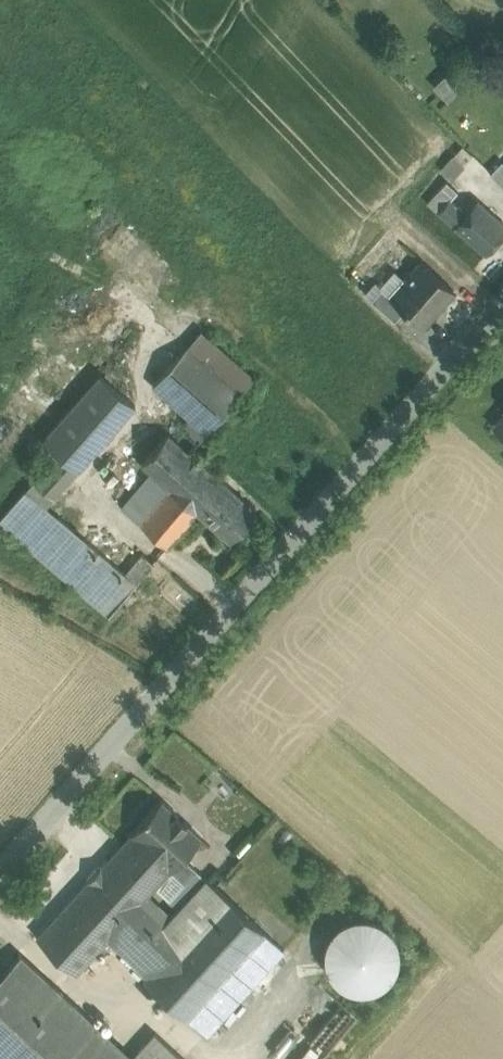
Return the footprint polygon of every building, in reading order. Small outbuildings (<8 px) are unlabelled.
[(446,180),(428,201),(438,211),(450,197),(451,198),(458,190),(446,180)] [(477,199),(466,212),(451,198),(450,197),(438,211),(486,253),(502,233),(502,222),(477,199)] [(391,295),(390,296),(404,308),(422,324),(454,288),(422,260),(391,295)] [(404,308),(390,296),(391,295),(382,287),(371,298),(395,319),(404,308)] [(187,345),(153,384),(207,431),(241,392),(187,345)] [(59,452),(34,479),(54,497),(136,404),(101,373),(43,439),(59,452)] [(495,425),(502,432),(502,415),(495,425)] [(170,488),(141,523),(168,545),(196,511),(197,510),(222,480),(168,433),(142,463),(152,472),(170,488)] [(152,472),(123,507),(141,523),(170,488),(152,472)] [(257,510),(222,480),(197,510),(230,540),(257,510)] [(27,488),(0,519),(0,523),(82,592),(110,559),(27,488)] [(126,572),(110,559),(82,592),(109,615),(154,562),(142,552),(126,572)] [(201,836),(162,799),(132,832),(170,868),(182,855),(201,836)] [(264,931),(182,855),(170,868),(132,832),(37,936),(76,972),(108,937),(148,974),(140,983),(141,983),(146,978),(186,1016),(264,931)] [(396,967),(399,954),(396,942),(390,931),(380,922),(368,918),(355,918),(343,922),(333,930),(327,941),(325,954),(327,967),(333,978),(343,986),(355,990),(368,991),(380,986),(390,978),(396,967)] [(284,949),(264,931),(186,1016),(206,1034),(284,949)] [(20,954),(7,969),(106,1058),(130,1058),(133,1056),(20,954)] [(7,969),(0,976),(0,1013),(51,1058),(106,1058),(7,969)] [(0,1013),(0,1058),(51,1058),(0,1013)] [(130,1058),(169,1058),(176,1051),(155,1031),(133,1056),(130,1058)]
